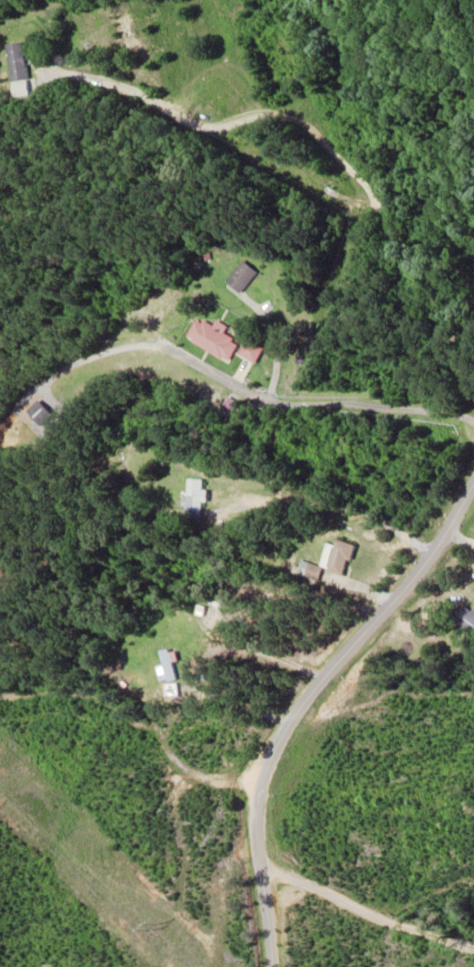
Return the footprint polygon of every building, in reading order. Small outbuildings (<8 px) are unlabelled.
[(9,44),(9,80),(26,80),(26,44),(9,44)] [(260,273),(246,261),(228,283),(241,294),(260,273)] [(230,362),(240,342),(224,334),(228,326),(217,321),(214,327),(196,318),(186,340),(230,362)] [(256,364),(265,349),(249,340),(240,354),(256,364)] [(27,412),(42,427),(53,416),(39,401),(27,412)] [(201,519),(201,480),(186,480),(186,519),(201,519)] [(335,547),(330,545),(319,565),(341,577),(357,549),(339,539),(335,547)] [(473,611),(463,605),(453,621),(473,635),(473,609),(473,611)]
